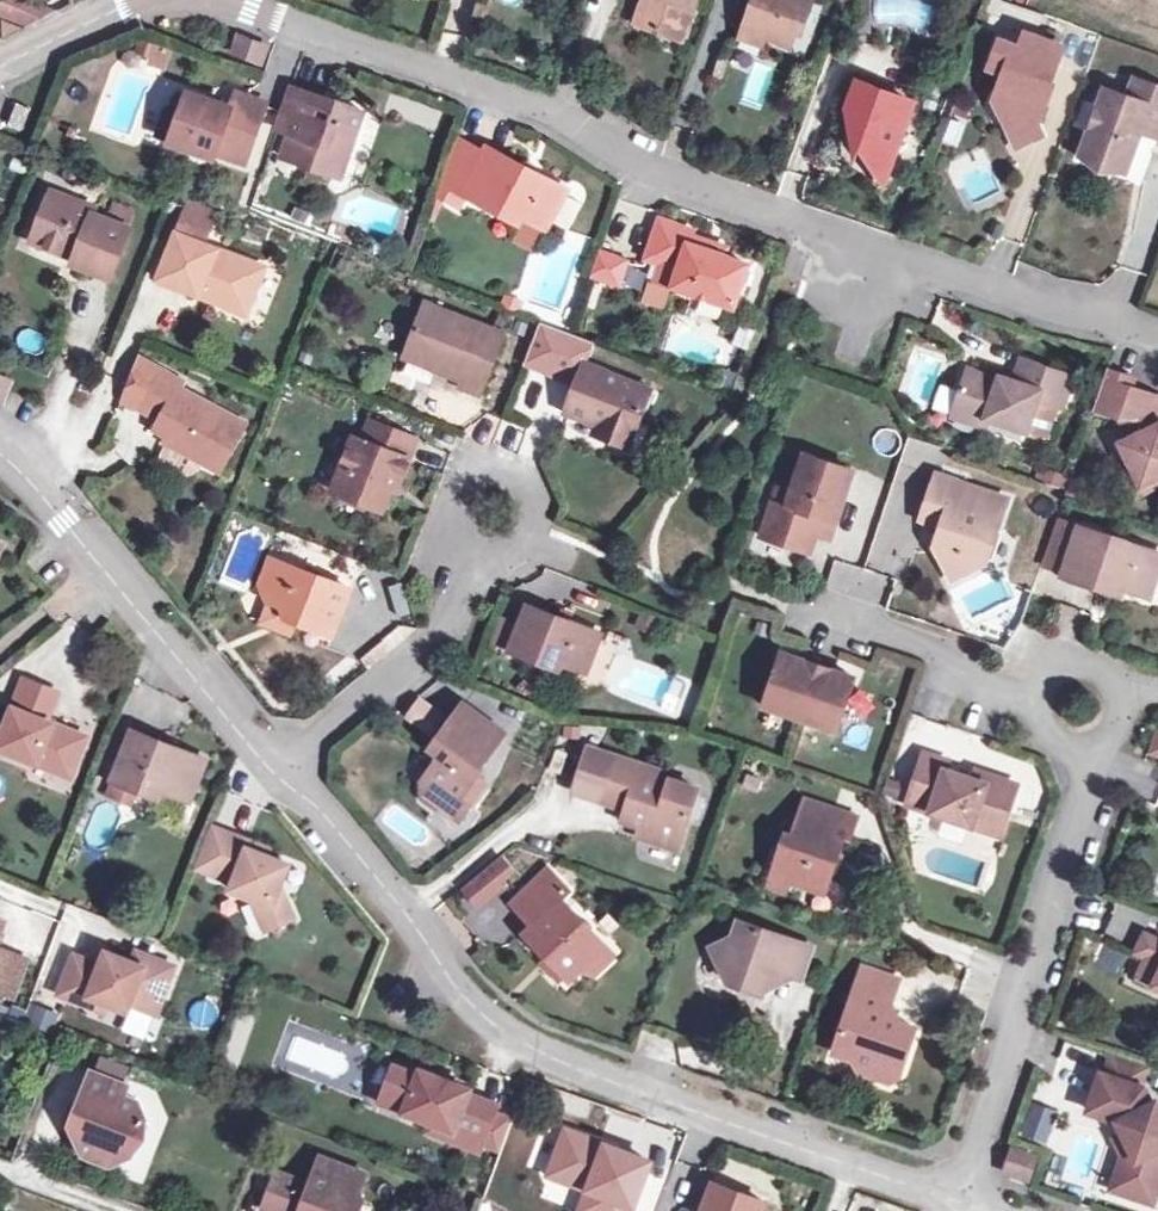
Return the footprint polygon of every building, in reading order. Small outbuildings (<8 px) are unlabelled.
[(38,26),(46,0),(0,0),(0,15),(38,26)] [(661,38),(676,0),(662,0),(650,33),(661,38)] [(661,38),(698,53),(718,0),(676,0),(661,38)] [(760,37),(783,46),(806,55),(823,14),(829,16),(834,0),(775,0),(760,37)] [(234,37),(229,50),(256,61),(261,48),(234,37)] [(780,55),(783,46),(760,37),(756,46),(780,55)] [(135,57),(167,66),(173,46),(140,38),(135,57)] [(1007,79),(1003,88),(1020,123),(1008,126),(1021,152),(1049,139),(1042,123),(1056,92),(1050,88),(1065,53),(1029,39),(1024,52),(1006,46),(993,74),(1007,79)] [(1141,85),(1134,103),(1111,94),(1085,157),(1096,166),(1122,177),(1133,177),(1151,139),(1157,141),(1157,91),(1141,85)] [(997,104),(1008,126),(1020,123),(1003,88),(997,104)] [(922,108),(870,89),(859,116),(875,136),(869,151),(893,182),(922,108)] [(302,148),(293,170),(342,190),(369,121),(348,113),(346,118),(339,116),(334,129),(319,123),(326,104),(294,93),(278,138),(291,144),(302,148)] [(175,109),(171,122),(182,125),(171,152),(213,168),(217,158),(247,169),(270,111),(236,99),(230,115),(190,100),(175,109)] [(14,131),(28,136),(37,110),(23,105),(14,131)] [(150,144),(171,152),(182,125),(171,122),(162,119),(150,144)] [(283,166),(293,170),(302,148),(291,144),(283,166)] [(488,160),(459,145),(437,202),(463,216),(470,203),(506,222),(511,215),(533,227),(549,235),(570,196),(531,176),(491,154),(488,160)] [(38,243),(58,195),(50,192),(30,240),(38,243)] [(103,213),(58,195),(38,243),(78,259),(76,266),(118,282),(138,234),(136,233),(143,215),(108,201),(103,213)] [(226,209),(195,205),(193,212),(220,223),(226,209)] [(166,281),(207,298),(210,290),(259,308),(274,269),(212,245),(220,223),(193,212),(184,234),(166,281)] [(533,227),(511,215),(506,222),(528,234),(533,227)] [(707,257),(712,247),(697,241),(699,237),(664,223),(649,263),(666,269),(686,277),(680,294),(738,315),(752,272),(729,265),(707,257)] [(549,235),(533,227),(528,234),(522,247),(538,256),(549,235)] [(621,289),(631,257),(598,247),(588,278),(621,289)] [(731,254),(712,247),(707,257),(729,265),(731,254)] [(660,287),(680,294),(686,277),(666,269),(660,287)] [(459,371),(454,383),(452,389),(478,401),(502,339),(374,287),(357,330),(459,371)] [(210,290),(207,298),(256,318),(259,308),(210,290)] [(526,306),(510,300),(506,310),(522,316),(526,306)] [(750,349),(757,329),(740,323),(734,344),(750,349)] [(352,343),(454,383),(459,371),(357,330),(352,343)] [(172,372),(149,359),(132,398),(149,409),(172,372)] [(563,415),(601,428),(633,439),(652,390),(582,366),(563,415)] [(1055,416),(1066,385),(1014,368),(1007,391),(993,386),(992,389),(961,380),(947,426),(978,436),(981,428),(1021,440),(1021,439),(1035,443),(1042,440),(1050,414),(1055,416)] [(4,405),(16,376),(0,370),(0,403),(4,405)] [(172,372),(149,409),(167,421),(165,426),(179,436),(174,443),(226,476),(256,430),(190,390),(192,384),(172,372)] [(1141,490),(1157,480),(1157,428),(1156,424),(1157,418),(1157,409),(1124,398),(1115,426),(1126,446),(1120,451),(1141,490)] [(364,421),(334,496),(383,514),(397,481),(406,484),(422,443),(364,421)] [(628,454),(633,439),(601,428),(595,441),(628,454)] [(760,546),(809,563),(817,543),(831,549),(854,483),(805,466),(793,502),(776,498),(760,546)] [(1141,490),(1147,501),(1157,494),(1157,480),(1141,490)] [(1004,507),(934,483),(919,526),(937,534),(931,554),(951,588),(983,570),(1004,507)] [(1121,596),(1146,604),(1157,569),(1157,563),(1074,534),(1057,585),(1100,600),(1103,589),(1121,596)] [(825,568),(831,549),(817,543),(809,563),(825,568)] [(305,617),(300,630),(332,642),(352,592),(272,560),(261,585),(270,603),(278,607),(305,617)] [(833,560),(825,589),(888,606),(896,577),(833,560)] [(1118,607),(1121,596),(1103,589),(1100,600),(1118,607)] [(603,635),(531,606),(512,651),(540,663),(543,656),(588,674),(603,635)] [(273,619),(300,630),(305,617),(278,607),(273,619)] [(643,614),(637,627),(653,633),(658,620),(643,614)] [(489,643),(502,648),(513,620),(500,615),(489,643)] [(834,673),(819,668),(800,662),(796,671),(778,666),(760,715),(835,740),(853,689),(832,680),(834,673)] [(5,754),(46,770),(51,760),(84,772),(96,742),(55,725),(65,698),(33,684),(5,754)] [(423,701),(412,717),(430,731),(442,714),(423,701)] [(513,739),(467,704),(442,739),(448,744),(441,753),(445,756),(427,781),(426,805),(445,818),(453,805),(459,809),(471,792),(484,801),(495,787),(482,778),(513,739)] [(127,764),(140,733),(124,727),(112,757),(127,764)] [(127,764),(121,780),(116,793),(142,804),(148,791),(153,793),(158,781),(183,791),(199,798),(214,759),(141,731),(140,733),(127,764)] [(1155,733),(1147,756),(1157,760),(1157,734),(1155,733)] [(573,797),(601,807),(617,762),(589,752),(573,797)] [(51,760),(46,770),(78,784),(84,772),(51,760)] [(901,811),(966,834),(971,822),(1000,831),(1013,791),(988,781),(983,791),(969,786),(945,777),(947,768),(918,760),(901,811)] [(666,843),(662,855),(679,862),(687,840),(698,810),(704,793),(676,783),(670,798),(650,792),(632,786),(638,769),(617,762),(601,807),(623,817),(619,826),(644,836),(666,843)] [(657,776),(638,769),(632,786),(650,792),(657,776)] [(973,775),(969,786),(983,791),(988,781),(973,775)] [(178,803),(183,791),(158,781),(153,793),(178,803)] [(471,792),(459,809),(472,818),(484,801),(471,792)] [(794,800),(769,873),(778,884),(789,887),(822,898),(842,840),(847,842),(854,820),(794,800)] [(214,844),(230,850),(243,819),(227,813),(214,844)] [(247,858),(243,867),(237,885),(255,893),(252,900),(267,930),(297,917),(280,884),(291,859),(273,852),(258,846),(266,829),(243,819),(230,850),(247,858)] [(971,822),(966,834),(996,844),(1000,831),(971,822)] [(280,834),(266,829),(258,846),(273,852),(280,834)] [(641,846),(662,855),(666,843),(644,836),(641,846)] [(226,861),(243,867),(247,858),(230,850),(226,861)] [(503,860),(489,872),(491,875),(501,887),(515,875),(503,860)] [(543,957),(561,979),(603,947),(564,899),(572,893),(552,870),(512,903),(530,926),(521,930),(543,957)] [(785,898),(789,887),(778,884),(769,873),(764,890),(785,898)] [(491,875),(469,894),(482,908),(503,890),(501,887),(491,875)] [(732,937),(708,949),(720,977),(741,985),(740,991),(763,999),(772,975),(801,984),(813,949),(738,923),(732,937)] [(1146,937),(1136,955),(1146,961),(1138,979),(1157,989),(1157,943),(1146,937)] [(612,959),(603,947),(561,979),(571,991),(612,959)] [(99,971),(73,960),(58,999),(103,1018),(106,1009),(126,1017),(129,1009),(155,1020),(174,972),(136,957),(132,968),(105,958),(99,971)] [(553,986),(561,979),(543,957),(535,962),(553,986)] [(7,961),(0,977),(0,997),(13,1002),(26,968),(7,961)] [(885,1027),(887,1018),(899,983),(865,972),(836,1054),(854,1060),(863,1073),(878,1068),(902,1077),(919,1030),(896,1022),(893,1029),(885,1027)] [(30,1002),(25,1021),(54,1029),(59,1009),(30,1002)] [(896,1022),(887,1018),(885,1027),(893,1029),(896,1022)] [(443,1134),(440,1144),(472,1157),(491,1112),(463,1101),(465,1093),(446,1087),(443,1093),(431,1089),(434,1082),(414,1075),(411,1081),(386,1073),(377,1097),(401,1107),(397,1118),(426,1128),(443,1134)] [(86,1115),(75,1142),(84,1163),(110,1172),(115,1160),(118,1157),(131,1162),(146,1126),(138,1109),(123,1103),(127,1093),(92,1079),(79,1112),(86,1115)] [(1124,1197),(1155,1208),(1157,1201),(1157,1107),(1148,1106),(1144,1092),(1103,1079),(1090,1117),(1123,1127),(1127,1137),(1135,1164),(1124,1197)] [(1052,1142),(1056,1106),(1027,1103),(1023,1138),(1052,1142)] [(86,1115),(79,1112),(71,1132),(75,1142),(86,1115)] [(423,1137),(440,1144),(443,1134),(426,1128),(423,1137)] [(562,1133),(546,1179),(584,1192),(578,1210),(627,1210),(644,1163),(562,1133)] [(1110,1192),(1124,1197),(1135,1164),(1127,1137),(1115,1140),(1119,1164),(1110,1192)] [(1012,1143),(1001,1172),(1030,1183),(1041,1154),(1012,1143)] [(366,1198),(359,1188),(365,1173),(321,1155),(309,1185),(277,1171),(262,1210),(284,1210),(287,1205),(300,1210),(361,1210),(366,1198)] [(695,1210),(754,1210),(757,1205),(704,1185),(695,1210)]
